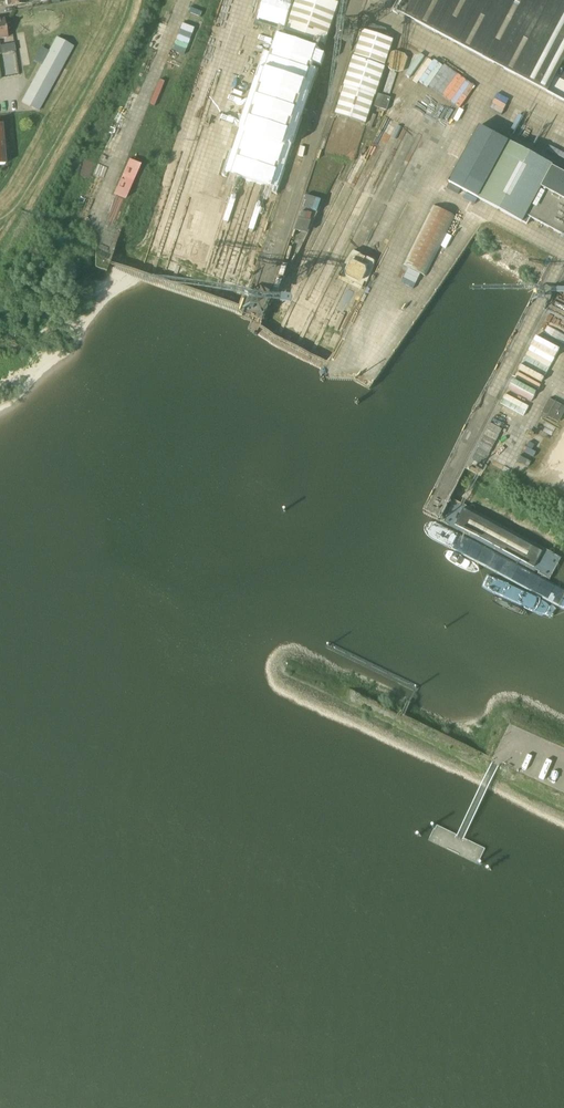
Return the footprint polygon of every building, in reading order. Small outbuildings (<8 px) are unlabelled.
[(254,22),(285,33),(296,0),(262,0),(254,22)] [(340,0),(297,0),(286,33),(326,46),(339,3),(340,0)] [(397,12),(493,63),(548,92),(563,101),(563,100),(563,82),(555,77),(563,62),(563,0),(403,0),(397,12)] [(384,68),(394,40),(363,30),(354,58),(353,57),(343,87),(344,87),(335,115),(366,125),(375,97),(385,68),(384,68)] [(52,46),(22,101),(35,108),(39,110),(62,67),(73,46),(57,37),(52,46)] [(420,81),(461,106),(475,83),(435,58),(420,81)] [(171,63),(166,79),(181,83),(186,67),(171,63)] [(208,64),(205,77),(216,79),(212,94),(216,95),(215,103),(212,102),(210,110),(223,113),(233,70),(208,64)] [(478,198),(509,141),(493,133),(480,126),(449,183),(478,198)] [(523,223),(523,222),(553,166),(554,165),(509,141),(478,198),(523,223)] [(359,219),(369,194),(367,193),(376,172),(381,174),(388,155),(365,145),(357,164),(351,161),(343,181),(345,182),(334,209),(359,219)] [(114,193),(131,199),(144,163),(128,157),(114,193)] [(553,166),(523,222),(527,224),(530,217),(563,235),(563,172),(553,166)] [(322,211),(325,198),(307,195),(305,208),(322,211)] [(426,276),(455,216),(433,206),(403,266),(426,276)] [(306,210),(299,229),(311,234),(318,214),(306,210)] [(320,233),(343,245),(355,223),(332,210),(320,233)] [(356,252),(347,275),(369,283),(377,260),(356,252)] [(550,398),(543,413),(563,422),(563,404),(550,398)] [(538,448),(545,437),(534,431),(527,442),(538,448)] [(527,470),(536,451),(524,446),(516,465),(527,470)]
